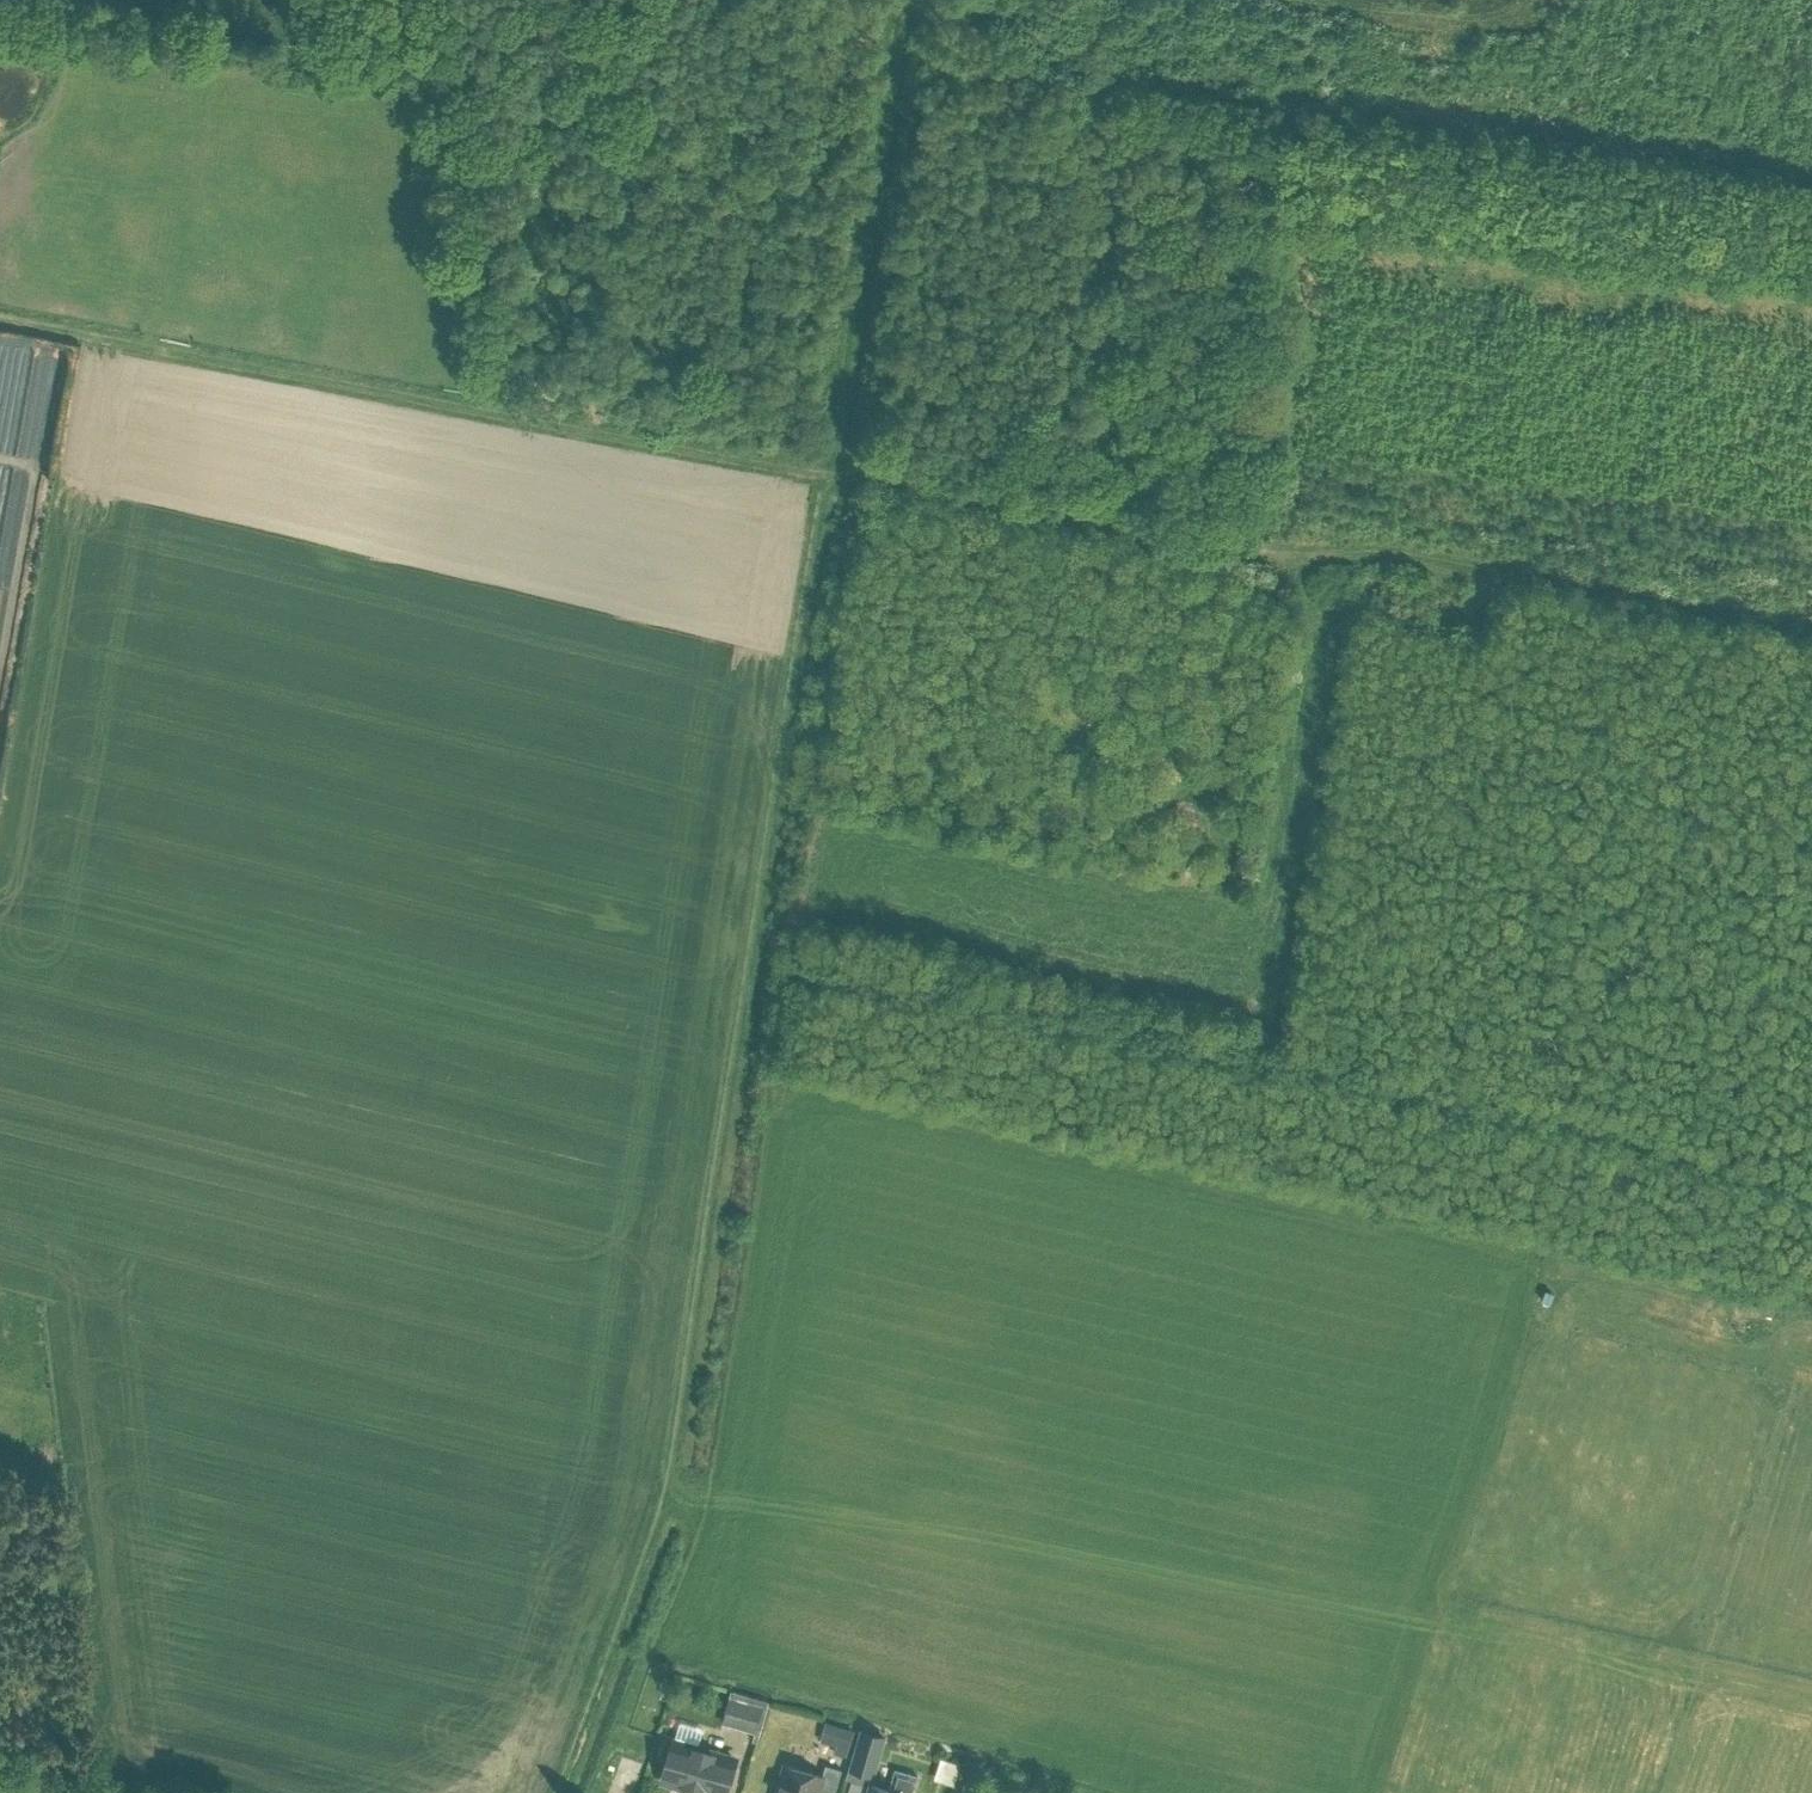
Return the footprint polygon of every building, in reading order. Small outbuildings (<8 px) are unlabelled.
[(722,1724),(756,1734),(765,1701),(738,1693),(737,1700),(730,1698),(722,1724)] [(827,1720),(820,1739),(837,1745),(834,1752),(847,1756),(856,1729),(827,1720)] [(860,1734),(850,1768),(855,1769),(874,1775),(885,1737),(867,1732),(861,1730),(860,1734)] [(680,1784),(707,1792),(708,1792),(725,1792),(735,1759),(674,1741),(663,1779),(667,1780),(669,1784),(677,1786),(680,1784)] [(842,1769),(826,1764),(822,1775),(785,1764),(776,1792),(835,1792),(842,1769)] [(917,1775),(895,1768),(888,1789),(871,1784),(869,1792),(912,1792),(917,1775)]
